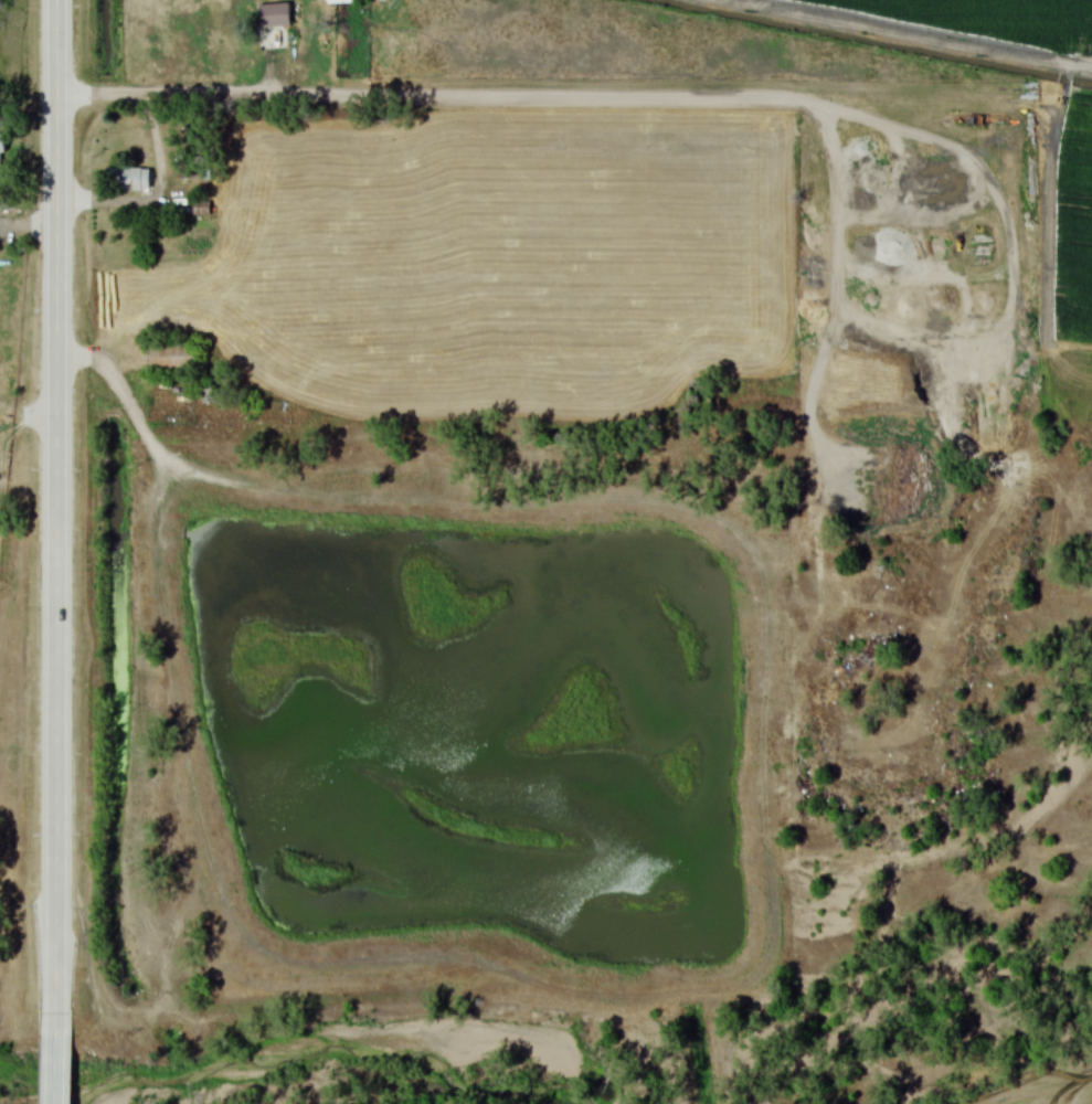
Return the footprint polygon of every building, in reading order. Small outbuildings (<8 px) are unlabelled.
[(290,4),(258,4),(258,28),(290,28),(290,4)] [(150,168),(110,168),(110,191),(150,191),(150,168)]
